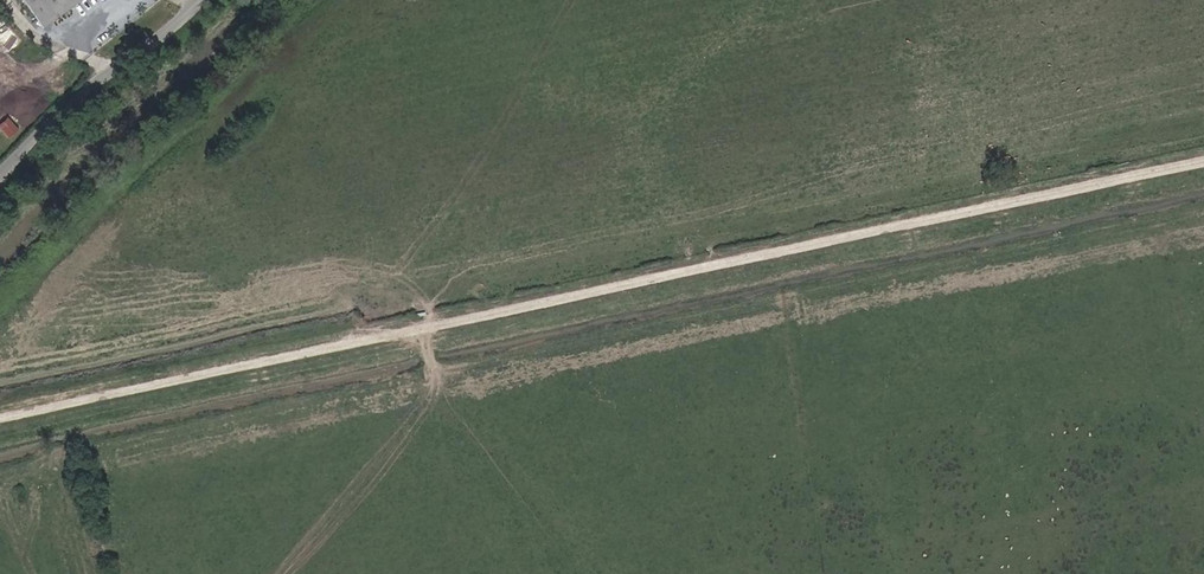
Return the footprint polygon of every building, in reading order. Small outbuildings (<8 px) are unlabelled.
[(45,30),(86,0),(23,0),(45,30)] [(11,136),(21,130),(12,116),(2,123),(11,136)]
